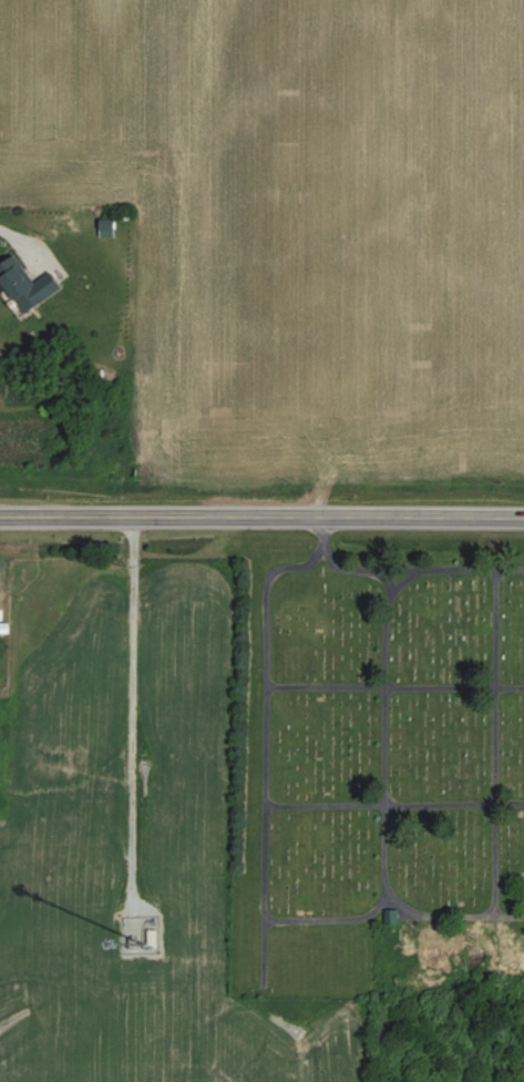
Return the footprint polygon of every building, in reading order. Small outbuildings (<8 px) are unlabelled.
[(55,273),(38,285),(20,259),(0,273),(29,315),(66,290),(55,273)] [(2,572),(0,572),(0,633),(12,633),(12,623),(5,623),(6,610),(2,610),(2,572)]
